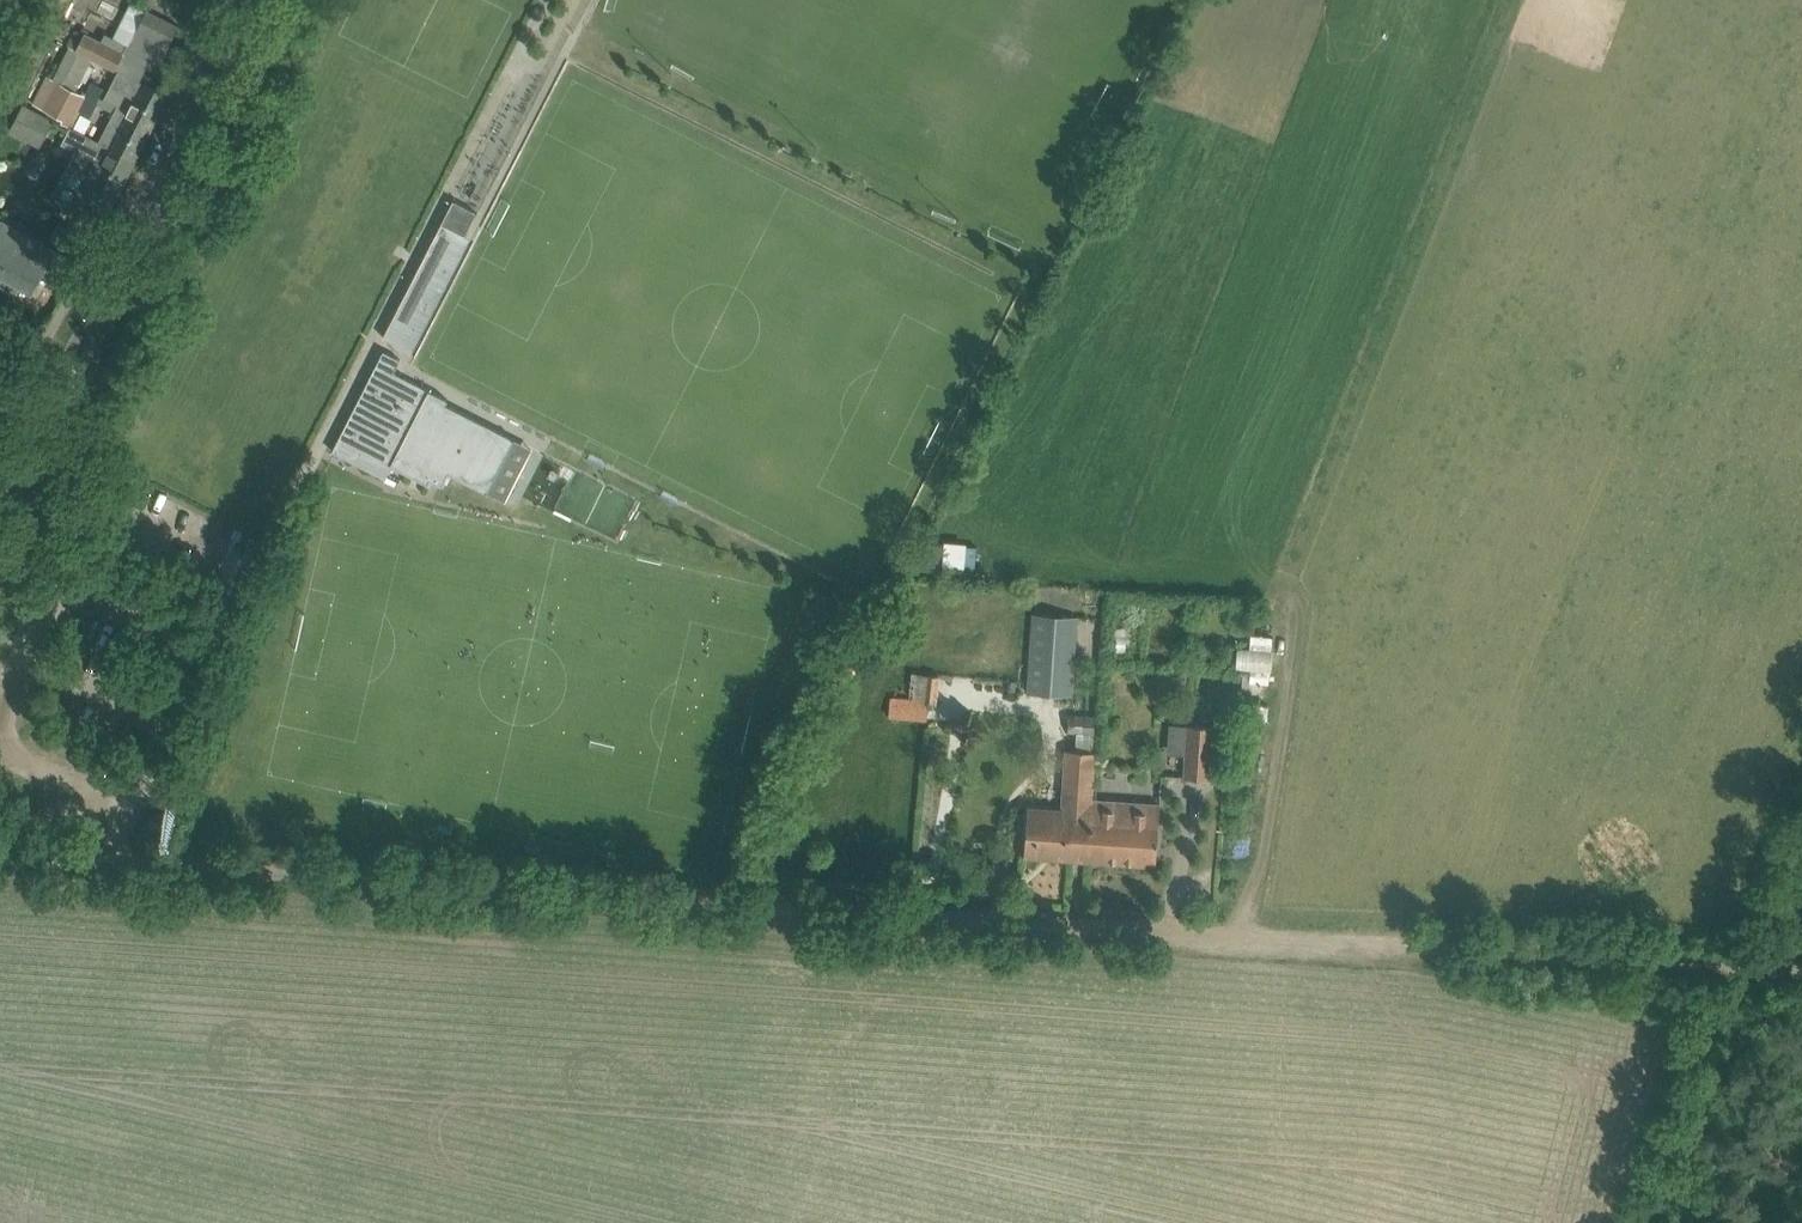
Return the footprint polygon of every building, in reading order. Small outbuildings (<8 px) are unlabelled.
[(179,26),(146,10),(133,3),(116,36),(108,32),(102,43),(76,30),(69,44),(70,45),(53,79),(57,81),(55,83),(76,94),(94,57),(115,68),(126,46),(160,64),(170,44),(179,26)] [(83,97),(97,103),(114,112),(150,130),(168,95),(119,70),(104,99),(100,97),(105,88),(92,81),(83,97)] [(61,123),(70,127),(72,127),(81,111),(91,116),(97,103),(83,97),(76,94),(55,83),(57,81),(53,79),(47,76),(32,104),(63,119),(61,123)] [(23,104),(9,132),(40,147),(54,120),(23,104)] [(114,112),(99,141),(134,160),(150,130),(114,112)] [(91,119),(81,114),(75,126),(86,131),(91,119)] [(72,127),(70,127),(62,144),(70,147),(74,146),(78,148),(62,180),(63,186),(84,196),(75,215),(87,221),(96,204),(108,210),(134,160),(99,141),(72,127)] [(441,223),(385,333),(383,337),(413,353),(471,238),(465,235),(476,212),(453,200),(441,223)] [(0,227),(0,283),(16,292),(21,284),(32,290),(51,256),(0,227)] [(332,451),(354,462),(386,478),(392,465),(427,483),(430,478),(442,485),(449,472),(487,492),(514,438),(446,404),(448,399),(394,372),(401,359),(384,350),(332,451)] [(1035,614),(1031,670),(1029,692),(1070,695),(1075,616),(1035,614)] [(1115,627),(1115,635),(1117,635),(1116,651),(1126,651),(1126,635),(1127,627),(1115,627)] [(1252,634),(1251,647),(1272,649),(1273,636),(1252,634)] [(1238,646),(1237,666),(1251,668),(1270,669),(1273,670),(1274,649),(1272,649),(1251,647),(1238,646)] [(941,677),(928,676),(912,675),(910,698),(891,696),(889,721),(928,724),(929,701),(939,702),(941,677)] [(1245,702),(1244,716),(1267,718),(1268,706),(1268,704),(1245,702)] [(1068,732),(1094,732),(1095,715),(1069,714),(1068,732)] [(1189,724),(1185,777),(1210,778),(1214,726),(1189,724)] [(1025,854),(1090,858),(1094,799),(1093,799),(1096,752),(1067,750),(1063,811),(1028,808),(1025,854)] [(1094,799),(1090,858),(1156,863),(1160,804),(1094,799)]
